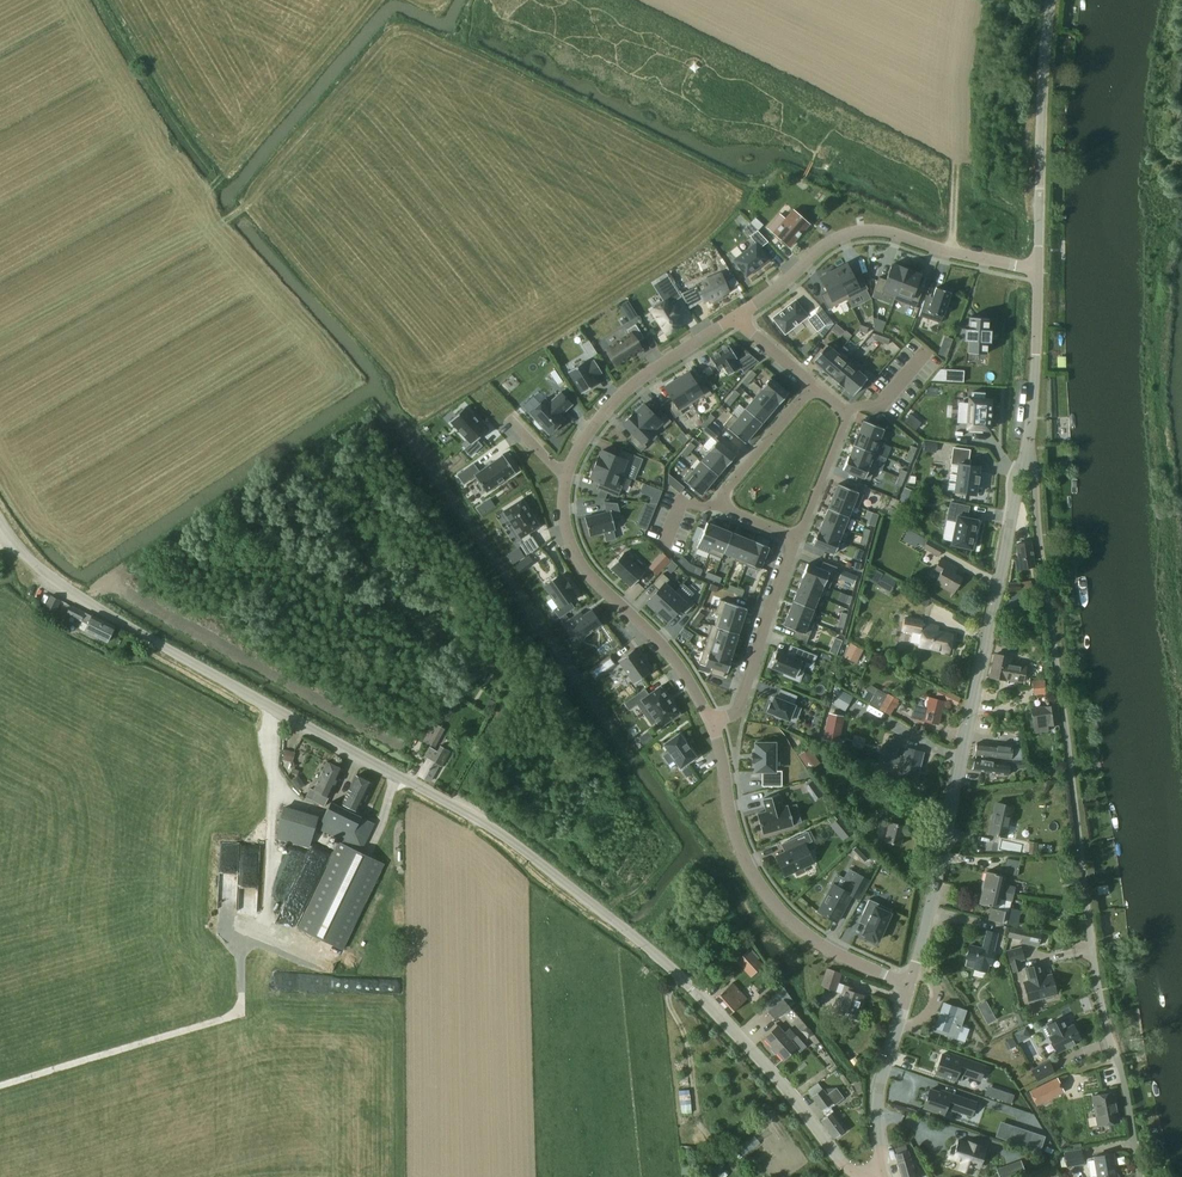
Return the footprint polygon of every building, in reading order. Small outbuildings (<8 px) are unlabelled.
[(793,210),(773,233),(789,247),(809,224),(793,210)] [(755,218),(751,223),(758,230),(763,225),(755,218)] [(755,243),(733,260),(746,277),(769,260),(760,248),(768,242),(758,232),(751,237),(755,243)] [(847,264),(833,271),(845,294),(848,300),(860,293),(868,289),(861,276),(854,279),(847,264)] [(896,294),(906,269),(899,266),(899,267),(892,265),(886,280),(879,277),(873,292),(881,295),(882,292),(896,297),(896,294)] [(913,272),(906,269),(896,294),(896,297),(895,300),(908,305),(916,308),(921,294),(914,291),(920,275),(913,273),(913,272)] [(845,294),(833,271),(831,272),(830,270),(822,275),(823,276),(820,278),(828,293),(821,296),(828,310),(835,306),(848,300),(845,294)] [(738,284),(739,284),(733,275),(724,280),(721,272),(701,281),(703,285),(696,287),(703,303),(710,300),(711,304),(730,292),(727,287),(736,281),(738,284)] [(665,302),(652,310),(667,334),(677,328),(676,326),(682,323),(677,315),(679,314),(674,306),(672,307),(670,303),(681,296),(668,276),(659,282),(669,297),(666,299),(667,300),(665,302)] [(948,292),(948,289),(939,286),(939,289),(936,288),(931,303),(924,301),(919,316),(940,323),(950,293),(948,292)] [(808,316),(795,300),(773,318),(785,334),(808,316)] [(816,313),(808,319),(817,332),(825,326),(816,313)] [(969,317),(968,329),(964,329),(965,330),(965,339),(964,339),(963,341),(968,341),(967,353),(986,354),(987,342),(990,342),(989,341),(987,341),(987,332),(990,332),(991,330),(987,330),(988,318),(969,317)] [(885,331),(886,319),(876,318),(874,330),(885,331)] [(607,349),(616,364),(641,349),(637,343),(644,338),(636,324),(626,330),(630,335),(607,349)] [(861,325),(859,331),(866,333),(868,328),(861,325)] [(846,331),(842,335),(848,340),(852,336),(846,331)] [(875,334),(873,340),(880,342),(882,337),(875,334)] [(889,339),(882,337),(880,342),(887,345),(889,339)] [(597,354),(589,341),(583,344),(591,358),(597,354)] [(823,370),(837,353),(827,345),(813,361),(823,370)] [(723,367),(729,375),(739,369),(733,360),(737,358),(729,346),(710,358),(718,370),(723,367)] [(837,353),(823,370),(832,378),(833,378),(847,362),(846,361),(850,357),(853,354),(843,346),(837,353)] [(938,354),(946,357),(948,350),(941,348),(938,354)] [(758,362),(749,354),(737,362),(744,374),(749,368),(758,362)] [(832,379),(842,388),(843,387),(842,387),(857,370),(861,366),(850,357),(846,361),(847,362),(833,378),(832,378),(832,379)] [(584,362),(568,372),(582,393),(597,384),(594,378),(602,372),(594,360),(586,365),(584,362)] [(963,382),(964,370),(945,369),(944,381),(963,382)] [(857,370),(842,387),(843,387),(853,395),(867,379),(857,370)] [(752,371),(747,377),(751,380),(756,375),(752,371)] [(688,372),(676,380),(692,404),(703,396),(704,399),(712,394),(703,381),(697,385),(688,372)] [(746,386),(751,380),(747,377),(742,383),(746,386)] [(778,404),(779,404),(788,393),(770,378),(761,389),(761,390),(762,389),(778,403),(778,404)] [(692,404),(676,380),(674,381),(673,379),(666,384),(667,386),(664,387),(673,401),(667,405),(675,418),(682,413),(680,411),(692,404)] [(753,399),(770,413),(778,404),(778,403),(762,389),(761,390),(753,399)] [(730,396),(735,400),(740,394),(735,390),(730,396)] [(545,398),(530,413),(536,420),(534,421),(534,424),(539,429),(542,429),(543,428),(549,434),(565,419),(561,415),(572,404),(561,392),(549,403),(545,398)] [(993,419),(994,410),(990,410),(991,399),(984,399),(984,393),(971,392),(971,398),(968,398),(966,429),(969,429),(969,432),(981,432),(982,430),(989,430),(990,419),(993,419)] [(735,400),(730,396),(725,402),(730,406),(735,400)] [(770,413),(753,399),(745,409),(762,423),(770,413)] [(634,414),(633,414),(651,432),(654,435),(656,436),(665,427),(671,421),(660,410),(655,416),(644,404),(634,414)] [(487,430),(466,407),(450,422),(471,444),(465,450),(471,456),(481,446),(476,440),(487,430)] [(737,419),(753,433),(762,423),(745,409),(737,418),(737,419)] [(633,414),(634,414),(633,413),(623,423),(635,436),(629,441),(640,452),(646,446),(644,444),(654,435),(651,432),(633,414)] [(710,414),(705,420),(710,424),(715,418),(710,414)] [(723,425),(745,443),(753,433),(737,419),(737,418),(733,415),(723,425)] [(700,426),(705,430),(710,424),(705,420),(700,426)] [(858,433),(879,441),(884,429),(863,421),(858,433)] [(714,439),(720,432),(710,424),(705,430),(704,430),(714,439)] [(853,445),(879,455),(884,443),(879,441),(858,433),(853,445)] [(484,461),(510,446),(506,439),(480,454),(484,461)] [(725,466),(726,466),(736,455),(718,440),(708,451),(709,452),(709,451),(726,465),(725,466)] [(924,450),(936,451),(937,443),(925,441),(924,450)] [(691,443),(686,448),(690,452),(695,446),(691,443)] [(849,457),(874,467),(875,467),(879,455),(853,445),(849,456),(849,457)] [(908,453),(914,455),(917,448),(911,446),(908,453)] [(690,452),(686,448),(681,454),(685,458),(690,452)] [(955,492),(975,495),(977,483),(978,483),(979,476),(978,476),(979,467),(967,465),(969,450),(953,448),(951,464),(959,465),(955,492)] [(626,476),(635,455),(620,450),(618,457),(602,450),(599,457),(598,457),(596,464),(626,476)] [(701,461),(717,475),(725,466),(726,465),(709,451),(709,452),(701,461)] [(914,455),(908,453),(905,460),(911,463),(914,455)] [(479,472),(474,464),(458,475),(464,484),(475,477),(487,494),(487,493),(487,492),(514,473),(515,474),(516,474),(503,455),(502,455),(503,456),(479,472)] [(843,470),(870,481),(875,467),(874,467),(849,457),(849,456),(848,456),(843,470)] [(692,471),(709,485),(717,475),(701,461),(693,471),(692,471)] [(618,497),(626,476),(596,464),(593,471),(591,478),(600,482),(597,489),(600,490),(606,493),(618,497)] [(682,479),(700,495),(709,485),(692,471),(693,471),(690,469),(682,479)] [(901,470),(899,477),(904,479),(907,472),(901,470)] [(901,486),(904,479),(899,477),(896,484),(901,486)] [(679,483),(674,489),(680,494),(685,488),(679,483)] [(837,484),(832,496),(852,504),(858,506),(863,494),(857,492),(837,484)] [(906,486),(902,500),(909,502),(913,489),(906,486)] [(657,504),(662,491),(656,489),(651,503),(657,504)] [(597,498),(604,498),(606,493),(600,490),(597,498)] [(852,504),(832,496),(827,508),(848,516),(852,504)] [(480,515),(497,506),(492,497),(475,506),(480,515)] [(539,527),(522,500),(503,511),(521,538),(522,538),(524,542),(520,545),(527,554),(538,547),(532,537),(531,538),(528,534),(539,527)] [(607,512),(585,518),(590,536),(604,533),(606,541),(616,539),(613,530),(615,530),(612,518),(620,516),(617,504),(604,503),(607,512)] [(638,525),(647,529),(657,504),(651,503),(647,503),(638,525)] [(952,545),(972,549),(978,520),(976,520),(967,518),(969,506),(950,503),(947,520),(956,522),(952,545)] [(896,509),(890,507),(887,514),(893,516),(896,509)] [(848,516),(827,508),(822,520),(843,528),(846,529),(851,517),(848,516)] [(843,528),(822,520),(818,532),(838,540),(843,528)] [(709,553),(719,528),(707,523),(704,529),(699,543),(697,548),(709,553)] [(699,543),(704,529),(697,527),(692,540),(699,543)] [(709,553),(722,558),(724,553),(723,553),(731,532),(719,528),(709,553)] [(927,540),(909,530),(903,540),(915,547),(917,543),(924,547),(923,548),(938,557),(943,548),(928,539),(927,540)] [(838,540),(818,532),(817,531),(812,545),(833,554),(839,540),(838,540)] [(735,557),(735,558),(743,537),(731,532),(723,553),(724,553),(735,557)] [(746,565),(755,542),(743,537),(735,558),(735,557),(734,560),(746,565)] [(746,565),(759,571),(769,547),(755,541),(755,542),(746,565)] [(1017,544),(1019,558),(1016,559),(1017,569),(1035,566),(1031,542),(1017,544)] [(631,587),(645,573),(624,553),(610,568),(631,587)] [(670,560),(663,554),(658,559),(665,565),(670,560)] [(673,559),(666,566),(672,572),(678,565),(673,559)] [(958,568),(942,559),(938,565),(937,565),(935,570),(941,574),(936,582),(954,592),(962,578),(954,574),(958,568)] [(802,578),(803,577),(823,585),(824,586),(825,586),(829,588),(834,575),(837,567),(823,562),(820,569),(807,564),(802,577),(802,578)] [(702,570),(695,567),(693,573),(700,576),(702,570)] [(712,580),(714,575),(707,572),(705,578),(712,580)] [(658,612),(675,593),(674,592),(666,584),(669,580),(663,574),(652,585),(658,590),(647,602),(649,604),(648,605),(654,612),(656,610),(658,612)] [(890,593),(896,581),(883,574),(877,586),(890,593)] [(569,601),(575,597),(570,590),(572,588),(567,581),(565,583),(560,575),(545,586),(560,606),(554,610),(560,618),(574,608),(569,601)] [(719,583),(722,578),(714,575),(712,580),(719,583)] [(823,585),(803,577),(802,578),(798,589),(818,597),(821,598),(825,586),(824,586),(823,585)] [(1020,582),(1008,583),(1009,592),(1021,591),(1020,582)] [(716,592),(718,587),(711,584),(709,590),(716,592)] [(735,593),(737,588),(730,585),(728,590),(735,593)] [(684,615),(695,604),(678,588),(674,592),(675,593),(658,612),(668,621),(679,610),(684,615)] [(742,596),(744,591),(737,588),(735,593),(742,596)] [(818,597),(798,589),(793,601),(813,609),(818,597)] [(55,615),(62,601),(51,595),(44,610),(55,615)] [(718,614),(742,621),(746,609),(720,600),(716,614),(718,615),(718,614)] [(813,609),(793,601),(788,613),(809,621),(811,622),(816,610),(813,609)] [(93,615),(93,616),(86,613),(71,605),(67,614),(82,622),(79,628),(107,642),(111,635),(115,626),(93,615)] [(580,612),(563,624),(572,637),(580,631),(584,637),(601,624),(591,610),(583,616),(580,612)] [(704,615),(700,612),(695,618),(700,622),(704,615)] [(809,621),(788,613),(783,625),(795,630),(792,637),(806,643),(809,636),(814,623),(811,622),(809,621)] [(715,626),(739,634),(742,621),(718,614),(718,615),(715,626)] [(938,627),(925,624),(922,623),(923,620),(905,616),(902,631),(911,633),(909,642),(920,645),(949,651),(953,634),(937,631),(938,627)] [(700,622),(695,618),(691,624),(695,628),(700,622)] [(708,638),(735,646),(739,634),(715,626),(712,625),(708,638)] [(689,634),(683,629),(679,634),(685,639),(689,634)] [(731,658),(735,646),(708,638),(704,650),(731,658)] [(835,638),(832,645),(839,647),(842,641),(835,638)] [(850,643),(844,657),(856,663),(863,650),(850,643)] [(634,649),(618,661),(635,683),(650,672),(634,649)] [(727,672),(732,658),(731,658),(704,650),(704,649),(699,663),(712,668),(710,674),(723,678),(725,672),(727,672)] [(784,675),(793,679),(794,677),(795,677),(801,663),(811,667),(816,656),(799,649),(796,656),(788,653),(787,655),(777,651),(770,667),(785,673),(784,675)] [(995,654),(990,677),(1006,679),(1023,682),(1026,667),(1009,663),(1010,657),(995,654)] [(617,664),(611,656),(600,664),(606,672),(617,664)] [(674,696),(684,689),(676,679),(667,686),(674,696)] [(1044,680),(1032,681),(1034,696),(1046,695),(1044,680)] [(680,714),(660,686),(659,687),(648,695),(644,689),(625,703),(629,709),(642,701),(650,713),(646,716),(652,725),(657,721),(660,726),(661,727),(680,714)] [(770,702),(767,711),(773,714),(773,716),(779,718),(780,717),(789,720),(795,705),(794,705),(797,696),(780,689),(777,698),(774,697),(772,702),(770,702)] [(877,689),(869,703),(890,715),(895,707),(896,708),(899,703),(897,702),(899,700),(888,694),(887,694),(877,689)] [(853,697),(841,690),(833,704),(845,711),(853,697)] [(927,697),(924,707),(915,705),(912,717),(939,724),(944,701),(927,697)] [(1059,724),(1057,705),(1032,709),(1035,732),(1048,730),(1048,726),(1059,724)] [(830,715),(825,739),(837,742),(842,717),(830,715)] [(438,724),(434,732),(433,734),(431,733),(426,741),(428,742),(428,743),(435,747),(441,736),(446,729),(438,724)] [(653,738),(648,732),(639,738),(644,744),(653,738)] [(696,757),(679,733),(664,744),(680,768),(696,757)] [(888,737),(882,761),(895,764),(896,763),(902,765),(899,778),(900,778),(898,787),(913,790),(915,782),(916,782),(923,752),(906,748),(904,757),(897,755),(901,741),(888,737)] [(775,743),(755,743),(755,752),(752,752),(752,762),(755,762),(755,771),(762,771),(762,786),(781,786),(782,771),(775,771),(775,743)] [(1013,747),(977,743),(976,754),(1012,759),(1023,761),(1022,748),(1013,747)] [(430,781),(439,765),(442,766),(450,751),(440,745),(437,751),(430,747),(425,757),(429,759),(420,775),(430,781)] [(800,754),(799,755),(809,770),(820,763),(810,747),(809,748),(800,754)] [(295,753),(285,750),(282,759),(292,762),(295,753)] [(993,762),(975,759),(974,769),(991,772),(991,773),(1008,776),(1009,765),(1008,764),(1008,761),(999,759),(998,763),(993,762)] [(880,764),(867,760),(864,771),(877,774),(880,764)] [(1012,766),(1023,768),(1024,762),(1013,760),(1012,766)] [(325,807),(342,769),(327,762),(314,790),(310,788),(305,797),(325,807)] [(358,810),(371,783),(357,776),(343,803),(358,810)] [(813,781),(807,785),(811,792),(817,788),(813,781)] [(766,811),(757,814),(763,834),(793,826),(793,824),(801,822),(796,805),(788,807),(788,806),(783,807),(780,794),(763,799),(766,811)] [(318,829),(362,850),(374,824),(361,817),(362,816),(331,801),(318,829)] [(996,803),(990,833),(1007,837),(1013,807),(996,803)] [(318,815),(284,806),(278,824),(277,839),(310,847),(318,815)] [(839,817),(830,824),(838,833),(847,826),(839,817)] [(887,832),(885,841),(901,845),(905,826),(879,820),(877,829),(887,832)] [(782,844),(786,852),(776,856),(785,876),(795,871),(797,875),(806,871),(804,867),(814,862),(805,844),(812,841),(808,832),(782,844)] [(344,950),(385,864),(339,842),(298,928),(344,950)] [(859,842),(853,848),(858,852),(864,847),(859,842)] [(1025,845),(1003,842),(1001,852),(1024,855),(1025,845)] [(1030,842),(1029,854),(1036,855),(1037,843),(1030,842)] [(1052,846),(1038,844),(1038,851),(1051,853),(1052,846)] [(1003,873),(1017,876),(1020,861),(1006,858),(1006,859),(1003,873)] [(833,884),(818,912),(837,922),(851,895),(858,899),(869,880),(849,869),(844,878),(836,874),(831,883),(833,884)] [(983,887),(1001,891),(1013,894),(1014,894),(1015,887),(1003,884),(1005,876),(987,872),(983,887)] [(998,907),(1000,899),(1012,902),(1014,894),(1013,894),(1001,891),(983,887),(980,903),(981,903),(981,905),(984,906),(986,904),(998,907)] [(869,899),(862,915),(869,918),(868,920),(869,921),(863,934),(866,935),(865,937),(874,941),(875,939),(878,941),(882,932),(884,933),(889,922),(887,922),(892,910),(869,899)] [(1019,923),(1021,910),(1010,908),(1009,911),(991,908),(988,920),(1024,927),(1025,924),(1019,923)] [(1042,933),(1011,926),(1008,937),(1021,940),(1021,943),(1039,947),(1042,933)] [(982,948),(970,945),(967,958),(965,966),(988,972),(990,964),(991,964),(995,952),(994,951),(999,933),(987,930),(982,948)] [(1021,947),(1007,951),(1011,963),(1012,962),(1014,972),(1021,970),(1019,960),(1024,959),(1021,947)] [(736,961),(751,977),(763,965),(758,959),(760,958),(752,949),(750,951),(748,949),(736,961)] [(1053,995),(1057,993),(1052,975),(1043,977),(1042,972),(1043,972),(1041,964),(1026,968),(1029,981),(1024,982),(1030,1001),(1046,997),(1046,999),(1054,997),(1053,995)] [(827,968),(821,986),(836,991),(839,983),(842,974),(827,968)] [(747,999),(733,983),(716,998),(730,1014),(747,999)] [(837,999),(833,1010),(844,1014),(845,1010),(857,1014),(858,1012),(860,1012),(862,1006),(860,1006),(864,995),(852,991),(853,988),(845,986),(842,994),(840,1000),(837,999)] [(785,988),(763,1005),(775,1019),(796,1002),(785,988)] [(986,1001),(978,1005),(983,1015),(991,1011),(986,1001)] [(934,1031),(957,1039),(959,1031),(962,1032),(964,1027),(961,1026),(967,1010),(944,1003),(934,1031)] [(1013,1012),(1019,1026),(1027,1022),(1021,1009),(1013,1012)] [(1050,1037),(1058,1052),(1076,1043),(1075,1040),(1080,1038),(1074,1024),(1067,1028),(1062,1017),(1048,1025),(1053,1035),(1050,1037)] [(778,1026),(765,1037),(784,1059),(797,1048),(791,1041),(794,1038),(796,1036),(790,1029),(785,1033),(778,1026)] [(1029,1036),(1025,1029),(1015,1034),(1019,1042),(1029,1036)] [(1013,1039),(1006,1042),(1009,1049),(1016,1046),(1013,1039)] [(942,1054),(936,1074),(956,1080),(961,1082),(964,1075),(980,1080),(985,1066),(952,1055),(951,1057),(942,1054)] [(1032,1070),(1038,1081),(1054,1072),(1049,1061),(1032,1070)] [(1029,1091),(1036,1106),(1065,1092),(1057,1077),(1029,1091)] [(864,1092),(861,1082),(850,1087),(854,1097),(858,1095),(858,1094),(864,1092)] [(823,1089),(812,1097),(822,1110),(823,1109),(828,1116),(822,1120),(835,1138),(846,1129),(833,1112),(834,1112),(830,1108),(844,1098),(837,1088),(836,1088),(828,1095),(823,1089)] [(930,1089),(924,1107),(944,1114),(946,1107),(971,1116),(976,1103),(943,1091),(942,1093),(930,1089)] [(1007,1102),(1009,1094),(999,1090),(996,1098),(1007,1102)] [(1098,1125),(1120,1121),(1114,1092),(1093,1096),(1098,1125)] [(682,1101),(682,1112),(692,1112),(692,1101),(682,1101)] [(997,1137),(1040,1151),(1044,1137),(1001,1122),(997,1137)] [(948,1157),(962,1162),(961,1164),(962,1164),(972,1167),(973,1168),(974,1166),(979,1168),(985,1149),(981,1148),(982,1146),(974,1143),(974,1144),(973,1145),(958,1140),(955,1150),(951,1148),(948,1157)] [(902,1176),(915,1176),(909,1158),(906,1146),(896,1149),(897,1154),(896,1154),(902,1176)] [(1084,1164),(1081,1149),(1064,1152),(1067,1167),(1084,1164)] [(1113,1154),(1094,1157),(1095,1158),(1087,1160),(1090,1176),(1118,1176),(1113,1154)] [(708,1167),(718,1176),(722,1171),(720,1169),(725,1164),(717,1157),(708,1167)] [(682,1158),(681,1173),(694,1174),(695,1159),(682,1158)] [(1013,1163),(1006,1165),(1011,1176),(1013,1176),(1018,1175),(1013,1163)] [(715,1175),(706,1168),(699,1176),(700,1176),(713,1176),(715,1175)]
